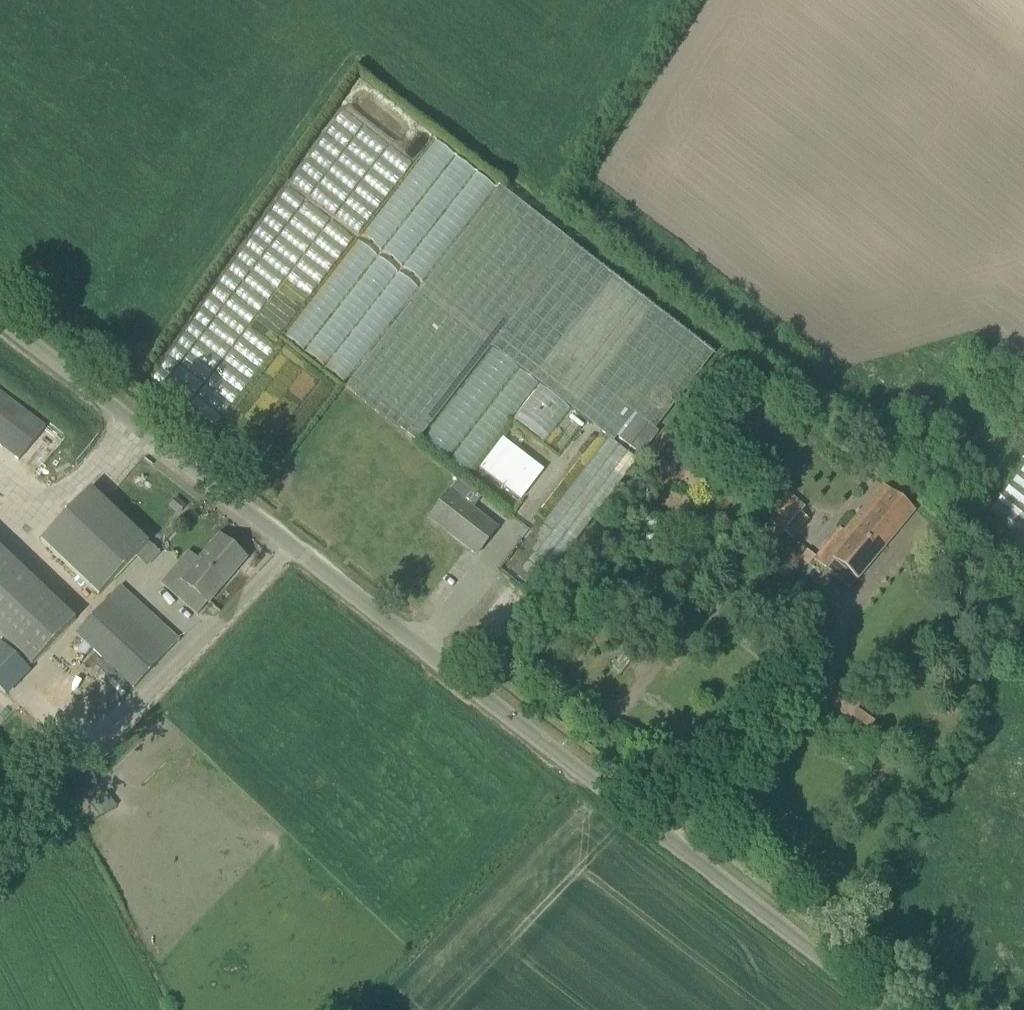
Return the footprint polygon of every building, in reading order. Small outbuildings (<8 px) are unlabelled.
[(492,347),(572,244),(573,243),(502,187),(348,388),(419,440),(492,347)] [(712,352),(678,325),(572,244),(492,347),(613,440),(635,412),(655,427),(712,352)] [(499,404),(525,420),(535,403),(493,377),(477,405),(492,414),(499,404)] [(0,392),(0,444),(20,459),(45,427),(0,392)] [(638,417),(621,440),(643,457),(661,433),(650,425),(649,426),(638,417)] [(501,439),(478,466),(517,499),(540,472),(501,439)] [(639,461),(609,439),(544,524),(554,531),(537,553),(557,568),(639,461)] [(1023,542),(1023,469),(988,514),(1023,542)] [(478,555),(497,529),(471,509),(479,497),(458,480),(430,518),(478,555)] [(805,507),(777,483),(755,510),(783,533),(784,532),(791,538),(806,520),(799,514),(805,507)] [(90,489),(41,541),(99,596),(148,544),(90,489)] [(857,580),(912,514),(887,494),(868,517),(861,511),(844,532),(841,529),(815,560),(826,570),(828,568),(827,568),(834,561),(857,580)] [(159,585),(197,615),(246,558),(220,536),(199,561),(189,553),(159,585)] [(32,667),(76,621),(0,549),(0,637),(32,667)] [(135,689),(179,641),(120,587),(77,634),(95,651),(86,661),(101,675),(73,704),(95,725),(123,696),(126,699),(135,689)] [(8,697),(33,670),(2,641),(0,644),(0,690),(8,697)]
